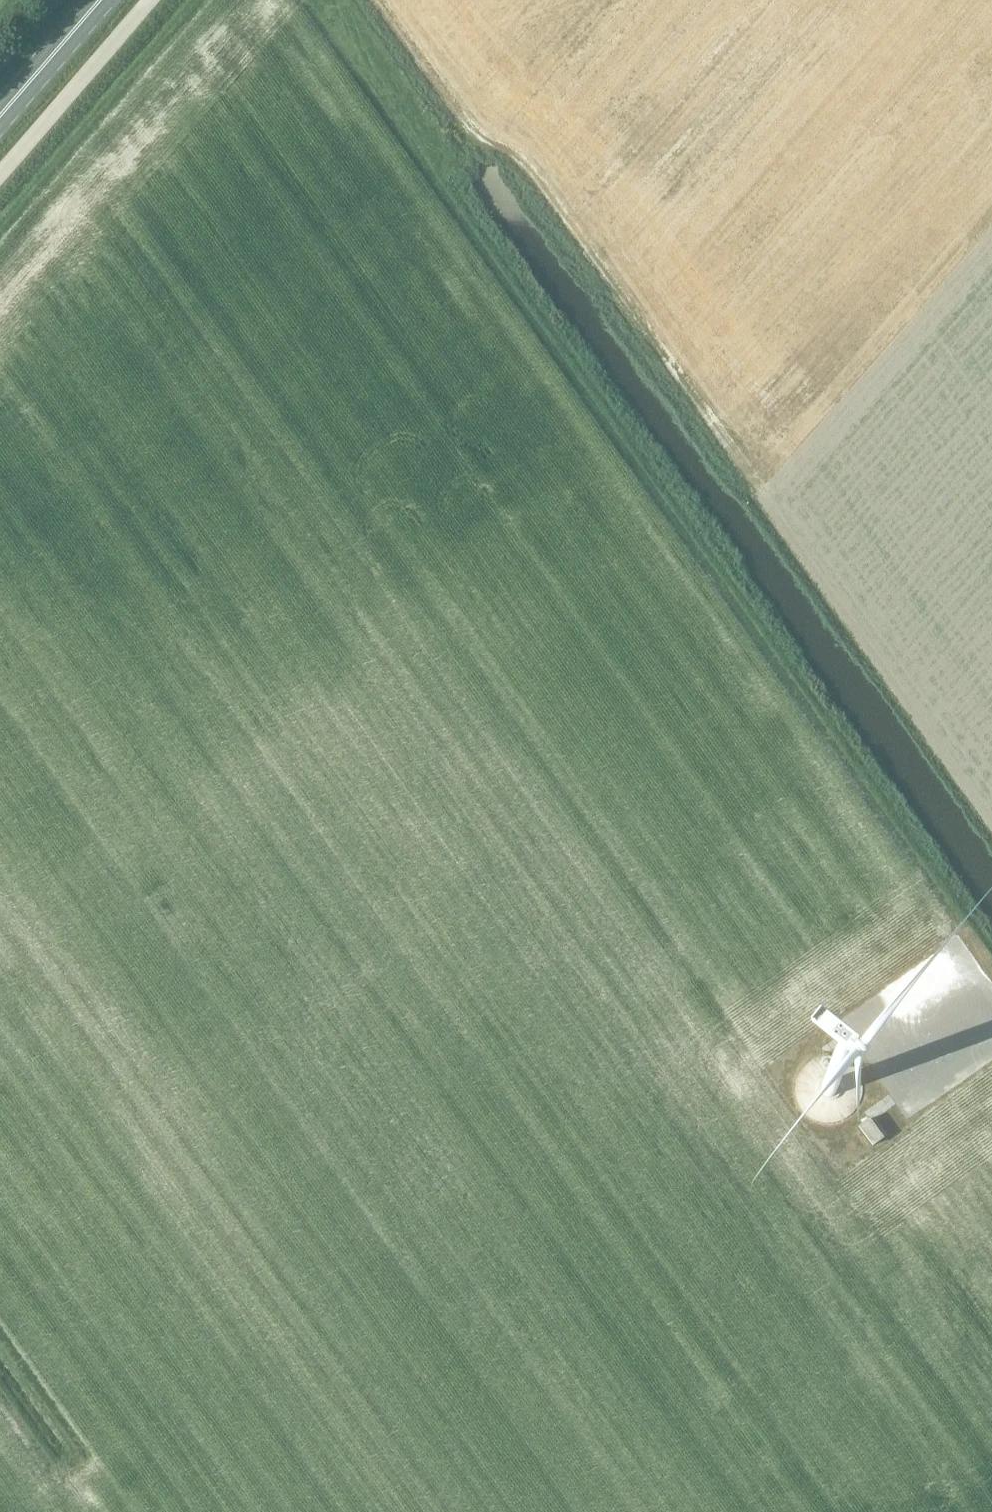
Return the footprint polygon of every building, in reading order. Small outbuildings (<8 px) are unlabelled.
[(818,1086),(818,1087),(818,1088),(818,1089),(818,1090),(818,1091),(819,1092),(819,1093),(820,1094),(820,1095),(821,1095),(822,1096),(823,1097),(824,1097),(824,1098),(825,1098),(826,1098),(827,1099),(829,1099),(830,1099),(831,1099),(832,1099),(833,1098),(834,1098),(835,1098),(836,1097),(837,1096),(838,1095),(839,1095),(839,1094),(840,1093),(840,1092),(841,1091),(841,1090),(841,1089),(841,1088),(842,1087),(841,1086),(841,1085),(841,1084),(841,1083),(840,1082),(840,1081),(839,1080),(839,1079),(838,1078),(837,1078),(836,1077),(836,1076),(835,1076),(834,1076),(833,1075),(832,1075),(831,1075),(830,1075),(828,1075),(827,1075),(826,1075),(825,1076),(824,1076),(823,1077),(822,1078),(821,1078),(820,1079),(820,1080),(819,1081),(819,1082),(818,1083),(818,1084),(818,1085),(818,1086)] [(869,1118),(859,1126),(873,1145),(883,1138),(869,1118)]
